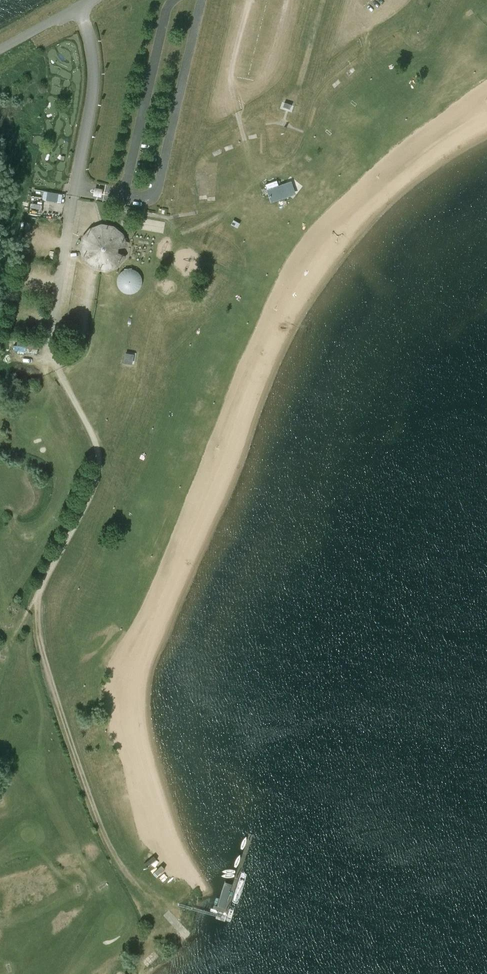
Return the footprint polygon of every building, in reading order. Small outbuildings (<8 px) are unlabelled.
[(286,178),(287,181),(291,180),(297,194),(312,189),(305,171),(286,178)] [(285,183),(284,184),(267,189),(268,190),(272,202),(289,196),(285,183)] [(124,248),(123,245),(120,237),(111,230),(100,228),(90,231),(84,237),(82,240),(80,251),(83,261),(92,269),(103,271),(114,268),(121,259),(122,256),(117,255),(118,250),(123,249),(124,248)] [(119,275),(118,278),(117,281),(117,285),(118,288),(121,291),(123,293),(127,294),(130,294),(134,293),(137,291),(139,289),(141,286),(141,282),(141,279),(140,276),(138,273),(135,271),(132,270),(128,270),(125,270),(122,272),(119,275)] [(40,350),(42,340),(18,337),(17,347),(40,350)] [(131,364),(133,355),(125,353),(123,362),(131,364)]
